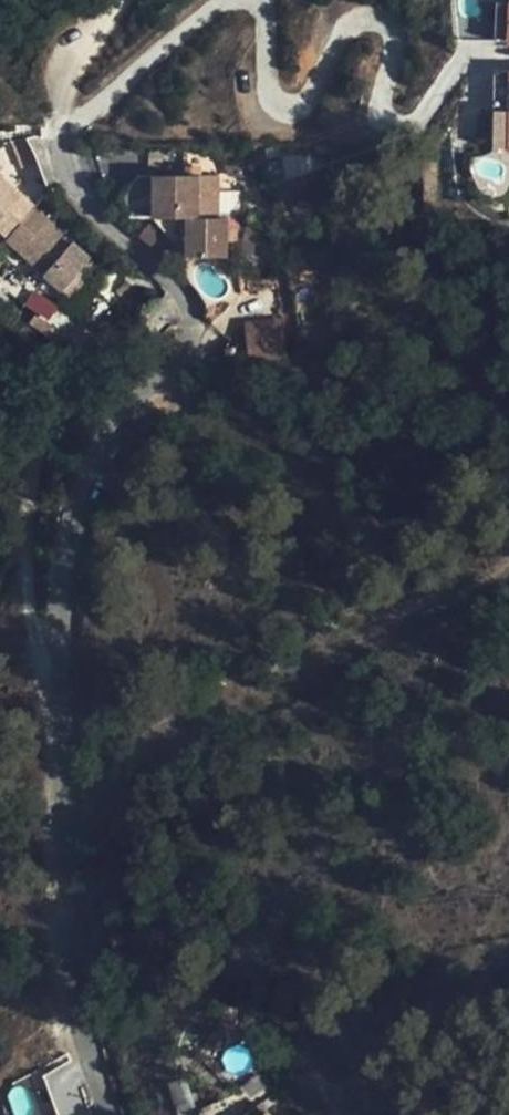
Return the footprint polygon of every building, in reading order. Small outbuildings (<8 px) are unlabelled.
[(492,112),(494,149),(505,149),(503,112),(492,112)] [(131,218),(154,218),(154,174),(139,174),(119,198),(131,218)] [(219,174),(154,174),(154,218),(171,218),(171,238),(187,237),(187,257),(228,257),(229,217),(219,218),(219,174)] [(8,236),(5,239),(61,290),(90,258),(0,175),(0,230),(8,236)] [(171,218),(154,218),(171,238),(171,218)] [(187,237),(171,238),(187,257),(187,237)] [(100,267),(90,258),(61,290),(71,299),(100,267)] [(285,355),(282,316),(243,318),(246,358),(285,355)] [(227,1072),(249,1068),(246,1049),(223,1054),(227,1072)] [(46,1070),(53,1113),(83,1108),(76,1065),(46,1070)] [(178,1112),(194,1106),(184,1079),(168,1085),(178,1112)] [(23,1088),(9,1090),(13,1114),(28,1114),(23,1088)] [(261,1101),(243,1114),(272,1114),(261,1101)]
